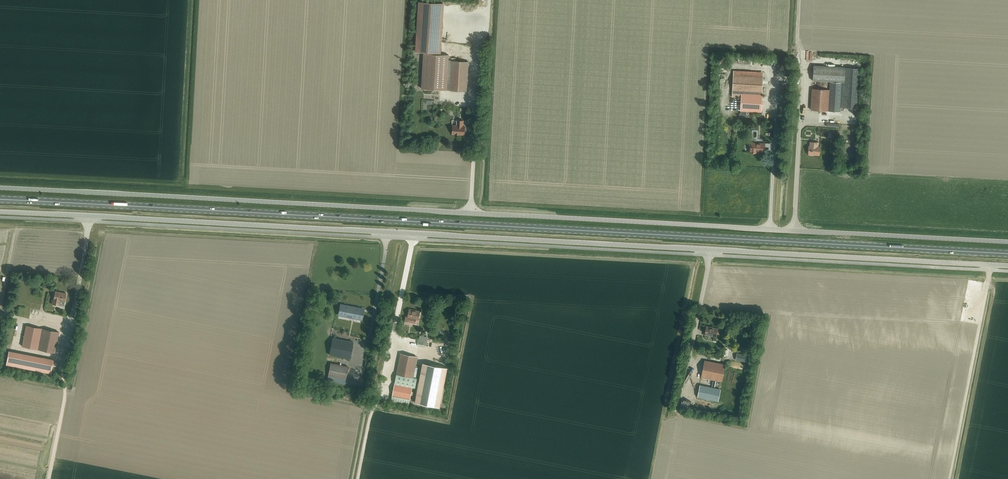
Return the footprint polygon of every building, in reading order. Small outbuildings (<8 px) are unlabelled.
[(444,3),(418,1),(415,51),(441,53),(444,3)] [(448,90),(449,61),(450,55),(424,53),(422,88),(448,90)] [(468,62),(449,61),(448,90),(467,91),(468,62)] [(845,82),(845,67),(813,65),(813,80),(830,81),(842,82),(845,82)] [(845,82),(842,82),(840,107),(858,108),(861,68),(845,67),(845,82)] [(732,96),(741,96),(741,93),(762,95),(763,77),(733,75),(732,96)] [(828,110),(840,111),(840,107),(842,82),(830,81),(830,90),(829,90),(828,110)] [(828,110),(829,90),(812,89),(811,109),(828,110)] [(747,111),(761,112),(762,95),(741,93),(741,96),(740,110),(741,111),(747,111)] [(453,125),(452,134),(455,134),(460,134),(464,135),(464,134),(465,134),(466,130),(465,130),(465,126),(463,126),(463,120),(457,120),(457,126),(453,125)] [(820,155),(820,146),(818,146),(819,142),(810,141),(809,145),(808,154),(820,155)] [(763,143),(750,142),(749,142),(749,152),(758,153),(758,151),(764,152),(764,143),(763,143)] [(65,302),(66,293),(55,291),(53,299),(52,299),(51,304),(59,305),(60,301),(65,302)] [(341,304),(339,315),(343,316),(343,314),(347,315),(347,314),(352,315),(351,316),(356,317),(356,318),(361,319),(363,311),(358,310),(359,308),(341,304)] [(405,321),(416,323),(416,319),(419,320),(421,311),(409,309),(408,317),(406,316),(405,321)] [(22,346),(38,349),(42,328),(26,325),(22,346)] [(716,337),(718,328),(706,326),(705,335),(716,337)] [(55,352),(59,332),(42,328),(38,349),(55,352)] [(350,359),(353,342),(332,338),(329,354),(350,359)] [(397,373),(413,376),(417,356),(400,353),(397,373)] [(749,355),(737,353),(735,360),(747,362),(749,355)] [(722,381),(725,364),(705,360),(701,377),(722,381)] [(328,375),(346,378),(348,366),(330,363),(328,375)] [(447,367),(423,363),(415,402),(440,407),(447,367)] [(412,387),(415,387),(417,377),(413,377),(413,376),(397,373),(395,383),(412,386),(412,387)] [(412,386),(395,383),(392,395),(410,398),(412,387),(412,386)] [(718,401),(721,389),(700,385),(697,396),(718,401)]
